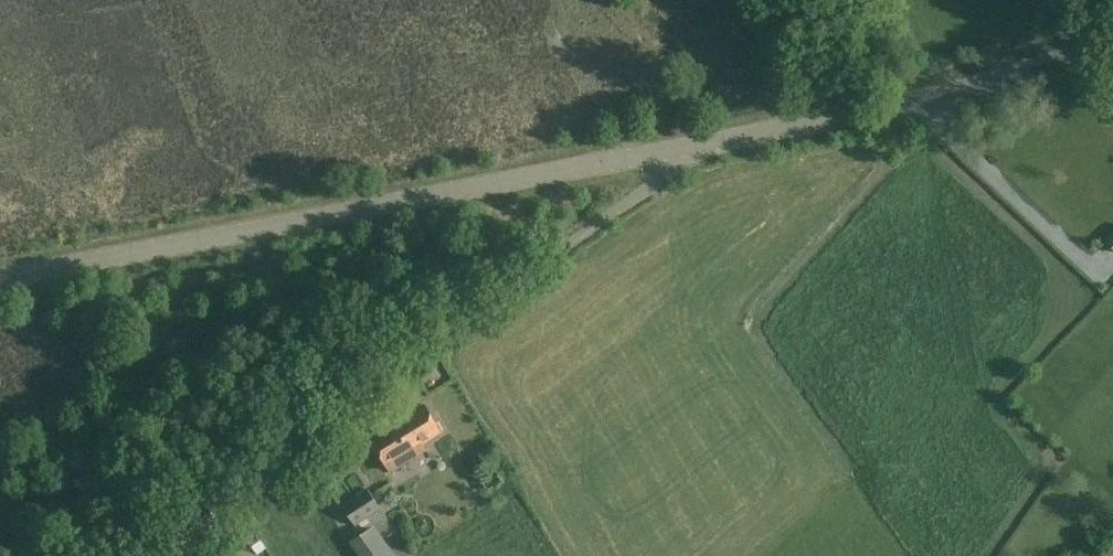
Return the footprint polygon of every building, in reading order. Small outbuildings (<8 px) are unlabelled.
[(1105,194),(1112,204),(1112,187),(1105,194)] [(1103,240),(1112,250),(1112,230),(1103,240)] [(426,406),(393,425),(370,439),(390,473),(426,450),(422,444),(442,433),(426,406)] [(355,526),(380,510),(366,489),(341,505),(355,526)] [(351,541),(361,555),(396,555),(375,525),(351,541)]
